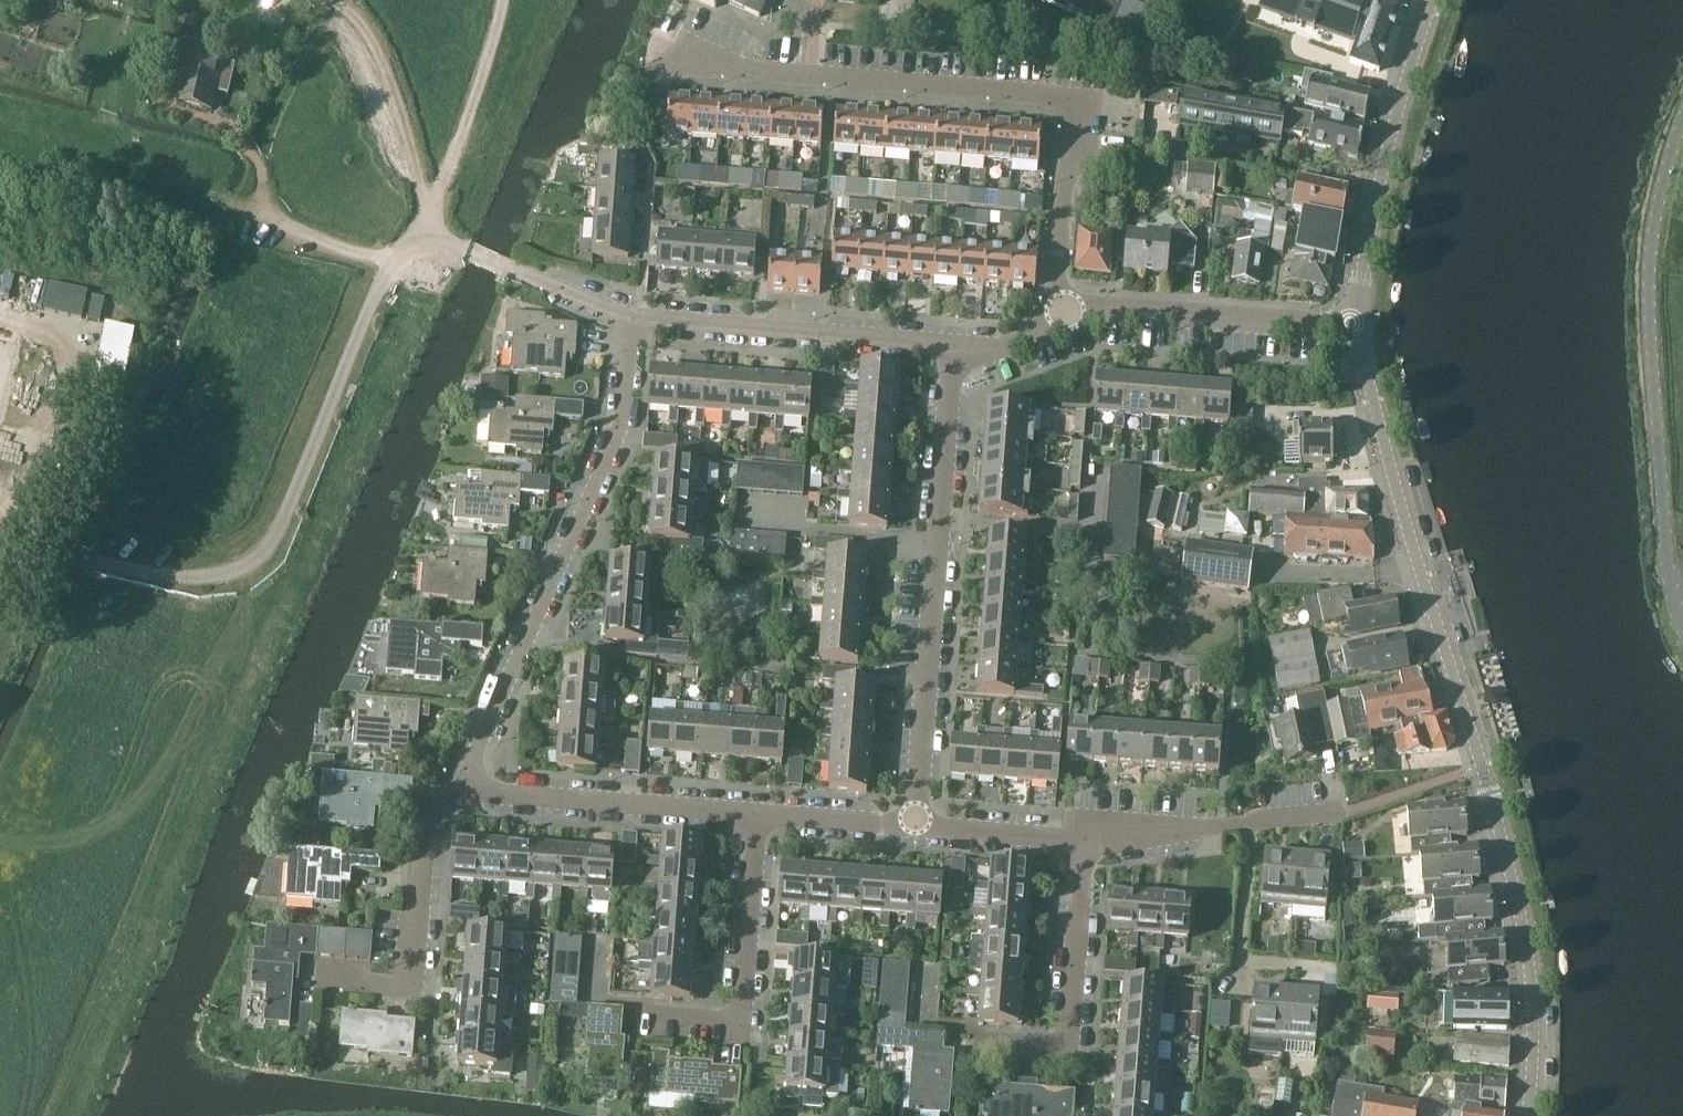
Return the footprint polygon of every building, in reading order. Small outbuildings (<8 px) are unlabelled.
[(760,17),(767,0),(723,0),(760,17)] [(883,20),(916,21),(916,0),(883,0),(883,20)] [(1108,30),(1108,31),(1109,32),(1109,31),(1132,41),(1132,42),(1133,43),(1153,0),(1041,0),(1108,30)] [(1400,11),(1372,0),(1264,0),(1357,42),(1350,62),(1379,72),(1400,11)] [(222,62),(187,53),(175,103),(212,112),(222,62)] [(1242,65),(1240,82),(1257,84),(1260,67),(1242,65)] [(1365,123),(1371,95),(1372,93),(1331,84),(1332,78),(1306,72),(1303,90),(1309,91),(1306,108),(1365,123)] [(1148,90),(1146,103),(1158,105),(1160,92),(1157,91),(1148,90)] [(1310,145),(1353,154),(1357,155),(1364,127),(1316,116),(1285,111),(1184,95),(1179,128),(1280,144),(1282,132),(1302,136),(1303,127),(1313,128),(1310,145)] [(692,136),(695,100),(669,98),(666,134),(692,136)] [(718,138),(721,103),(695,100),(692,136),(718,138)] [(743,140),(746,105),(721,103),(718,138),(743,140)] [(769,142),(772,107),(746,105),(743,140),(769,142)] [(794,144),(797,109),(772,107),(769,142),(794,144)] [(820,146),(823,111),(797,109),(794,144),(820,146)] [(860,149),(863,114),(836,112),(833,147),(860,149)] [(885,151),(888,116),(863,114),(860,149),(885,151)] [(910,154),(913,118),(888,116),(885,151),(910,154)] [(936,156),(939,120),(913,118),(910,154),(936,156)] [(961,158),(965,123),(939,120),(936,156),(961,158)] [(987,160),(990,125),(965,123),(961,158),(987,160)] [(1012,162),(1015,127),(990,125),(987,160),(1012,162)] [(1041,129),(1015,127),(1012,162),(1038,164),(1041,129)] [(1196,147),(1178,144),(1176,157),(1194,159),(1196,147)] [(600,157),(597,190),(633,193),(636,160),(600,157)] [(1217,163),(1213,197),(1230,198),(1233,165),(1217,163)] [(1189,164),(1187,191),(1213,193),(1215,166),(1189,164)] [(679,167),(678,173),(656,172),(656,180),(689,183),(690,168),(679,167)] [(701,169),(690,168),(689,183),(699,183),(701,169)] [(741,172),(730,171),(729,186),(739,187),(741,172)] [(751,173),(741,172),(739,187),(750,188),(751,173)] [(792,176),(781,175),(779,190),(790,191),(792,176)] [(802,178),(792,176),(790,191),(801,192),(802,178)] [(1303,213),(1303,214),(1342,221),(1342,220),(1349,188),(1297,179),(1291,211),(1303,213)] [(856,197),(857,182),(847,181),(845,196),(856,197)] [(867,198),(868,183),(857,182),(856,197),(867,198)] [(907,201),(908,186),(897,186),(896,200),(907,201)] [(919,187),(913,187),(908,186),(907,201),(918,202),(919,187)] [(1085,201),(1085,200),(1100,201),(1100,202),(1101,202),(1102,189),(1101,188),(1101,189),(1086,188),(1086,187),(1084,187),(1083,200),(1085,201)] [(630,225),(633,193),(597,190),(595,222),(630,225)] [(959,191),(948,190),(947,205),(958,205),(959,191)] [(970,192),(959,191),(958,205),(969,206),(970,192)] [(1010,195),(999,194),(998,209),(1009,209),(1010,195)] [(1021,196),(1010,195),(1009,209),(1019,210),(1021,196)] [(800,209),(801,198),(788,197),(787,208),(800,209)] [(813,210),(814,199),(801,198),(800,209),(813,210)] [(1220,202),(1218,218),(1242,221),(1245,206),(1220,202)] [(863,215),(864,204),(851,203),(850,213),(863,215)] [(877,205),(864,204),(863,215),(876,216),(877,205)] [(914,219),(915,208),(901,207),(900,218),(914,219)] [(927,220),(928,210),(915,208),(914,219),(927,220)] [(963,223),(964,213),(951,211),(950,222),(963,223)] [(976,224),(977,214),(964,213),(963,223),(976,224)] [(1335,262),(1342,221),(1303,214),(1291,281),(1328,288),(1332,262),(1335,262)] [(1014,227),(1015,217),(1002,216),(1001,226),(1014,227)] [(1027,229),(1028,218),(1015,217),(1014,227),(1027,229)] [(628,258),(630,225),(595,222),(592,255),(628,258)] [(1180,224),(1171,231),(1170,232),(1147,230),(1147,236),(1128,234),(1124,273),(1156,276),(1157,272),(1161,273),(1161,276),(1166,277),(1167,268),(1194,270),(1197,243),(1180,224)] [(1108,257),(1110,234),(1080,231),(1077,269),(1111,272),(1112,257),(1108,257)] [(1233,281),(1259,285),(1264,249),(1268,250),(1270,237),(1240,232),(1233,281)] [(689,271),(691,235),(659,233),(656,269),(689,271)] [(721,274),(724,238),(691,235),(689,271),(721,274)] [(857,272),(860,238),(834,236),(831,269),(857,272)] [(756,240),(724,238),(721,274),(754,276),(756,240)] [(882,274),(885,240),(860,238),(857,272),(882,274)] [(908,276),(911,242),(885,240),(882,274),(908,276)] [(933,278),(936,245),(911,242),(908,276),(933,278)] [(958,280),(961,247),(936,245),(933,278),(958,280)] [(984,282),(987,249),(961,247),(958,280),(984,282)] [(1009,284),(1012,251),(987,249),(984,282),(1009,284)] [(1038,253),(1012,251),(1009,284),(1035,286),(1038,253)] [(793,292),(797,259),(770,256),(767,290),(793,292)] [(822,261),(797,259),(793,292),(819,294),(822,261)] [(103,319),(109,293),(54,279),(48,305),(103,319)] [(506,335),(513,335),(510,370),(539,372),(538,380),(540,380),(540,377),(565,378),(567,356),(575,357),(578,326),(539,323),(540,316),(508,313),(506,335)] [(128,387),(135,326),(108,323),(100,384),(128,387)] [(902,368),(899,368),(862,365),(860,387),(860,392),(900,395),(897,394),(899,370),(902,370),(902,368)] [(676,410),(679,370),(678,370),(678,373),(653,371),(653,368),(651,368),(648,408),(670,410),(676,410)] [(702,412),(705,372),(704,372),(704,375),(679,373),(679,370),(676,410),(670,410),(669,424),(677,425),(678,410),(696,411),(702,412)] [(729,414),(732,374),(731,374),(730,377),(706,375),(706,372),(705,372),(702,412),(696,411),(695,426),(704,427),(705,412),(723,414),(729,414)] [(755,416),(758,376),(757,376),(757,379),(732,377),(732,374),(729,414),(723,414),(721,428),(730,429),(731,414),(749,416),(755,416)] [(1121,416),(1125,380),(1125,377),(1124,377),(1123,380),(1099,378),(1099,375),(1097,375),(1094,413),(1096,414),(1096,413),(1116,415),(1121,416)] [(481,376),(479,397),(507,400),(509,378),(481,376)] [(781,418),(784,378),(783,381),(758,379),(759,376),(758,376),(755,416),(749,416),(748,430),(756,431),(758,416),(776,418),(781,418)] [(811,383),(810,383),(785,381),(785,379),(784,378),(781,418),(776,418),(775,432),(783,433),(784,419),(808,420),(811,383)] [(1148,418),(1152,382),(1152,379),(1150,379),(1150,382),(1125,380),(1121,416),(1116,415),(1115,429),(1124,430),(1125,416),(1143,417),(1148,418)] [(1175,420),(1178,384),(1178,381),(1177,381),(1177,384),(1152,382),(1148,418),(1143,417),(1142,431),(1150,432),(1152,418),(1170,419),(1175,420)] [(1202,422),(1204,387),(1205,384),(1203,384),(1203,386),(1178,384),(1175,420),(1170,419),(1169,434),(1177,434),(1178,420),(1196,422),(1202,422)] [(900,396),(900,395),(860,392),(860,387),(846,386),(846,394),(860,395),(859,413),(858,419),(898,422),(898,421),(895,421),(897,396),(900,396)] [(1228,424),(1231,388),(1229,388),(1229,389),(1204,387),(1202,422),(1196,422),(1195,436),(1203,437),(1204,422),(1228,424)] [(584,405),(555,402),(511,399),(511,400),(516,401),(515,413),(503,412),(503,411),(498,410),(498,412),(491,411),(484,411),(484,412),(490,413),(488,447),(517,449),(516,456),(518,456),(518,453),(542,454),(544,433),(553,433),(554,418),(583,420),(584,405)] [(1230,412),(1254,414),(1255,402),(1231,400),(1230,412)] [(1032,463),(1034,434),(1036,408),(987,407),(983,459),(1032,463)] [(898,422),(858,419),(859,413),(844,412),(843,420),(858,422),(856,440),(856,445),(896,448),(896,447),(893,447),(895,422),(898,422)] [(1085,423),(1086,412),(1077,412),(1076,422),(1085,423)] [(1229,424),(1252,426),(1253,415),(1230,413),(1229,424)] [(1084,436),(1085,423),(1076,422),(1075,435),(1084,436)] [(1102,427),(1094,426),(1093,442),(1101,442),(1102,427)] [(1332,448),(1332,426),(1293,427),(1293,442),(1299,442),(1299,446),(1285,446),(1285,464),(1299,464),(1333,463),(1333,459),(1336,458),(1336,448),(1332,448)] [(678,438),(647,435),(644,435),(643,449),(677,452),(678,438)] [(896,449),(896,448),(856,445),(856,440),(842,439),(842,447),(856,448),(855,466),(854,472),(894,475),(894,474),(891,474),(893,448),(896,449)] [(685,443),(684,453),(699,454),(700,444),(685,443)] [(1083,457),(1084,444),(1074,443),(1073,456),(1083,457)] [(780,451),(779,461),(805,464),(806,453),(780,451)] [(1130,453),(1130,463),(1142,464),(1143,454),(1130,453)] [(1152,453),(1151,464),(1163,465),(1164,454),(1152,453)] [(1082,467),(1083,457),(1073,456),(1073,466),(1082,467)] [(657,458),(655,485),(655,487),(693,490),(693,493),(707,494),(708,485),(709,462),(657,458)] [(1028,517),(1032,463),(983,459),(979,513),(1028,517)] [(516,463),(515,478),(522,478),(531,479),(532,465),(516,463)] [(750,492),(752,465),(738,464),(736,491),(750,492)] [(764,493),(766,467),(752,465),(750,492),(764,493)] [(894,475),(854,472),(855,466),(840,466),(839,474),(854,475),(853,493),(852,498),(892,501),(892,500),(889,500),(891,475),(894,475)] [(1081,476),(1082,467),(1073,466),(1072,475),(1081,476)] [(777,494),(779,467),(766,467),(764,493),(777,494)] [(790,495),(792,469),(779,467),(777,494),(790,495)] [(1111,467),(1110,481),(1140,483),(1141,470),(1111,467)] [(805,469),(792,469),(790,495),(803,496),(805,469)] [(519,510),(521,494),(549,496),(550,481),(483,475),(478,475),(478,477),(482,477),(482,489),(470,488),(470,486),(465,486),(464,488),(451,487),(451,488),(457,489),(454,523),(483,525),(482,533),(484,533),(484,529),(509,531),(511,509),(519,510)] [(1080,489),(1081,476),(1072,475),(1071,488),(1080,489)] [(1139,496),(1140,484),(1140,483),(1110,481),(1109,494),(1139,496)] [(1366,491),(1326,492),(1326,481),(1298,482),(1297,495),(1305,496),(1304,516),(1327,518),(1327,515),(1368,518),(1366,491)] [(691,511),(693,493),(693,490),(655,487),(652,514),(691,517),(691,519),(705,520),(705,512),(691,511)] [(1158,491),(1148,525),(1164,529),(1174,495),(1158,491)] [(892,502),(892,501),(852,498),(853,493),(838,492),(837,500),(851,501),(849,525),(887,528),(887,527),(889,502),(892,502)] [(1371,520),(1327,518),(1304,516),(1305,496),(1297,495),(1250,492),(1249,515),(1275,517),(1274,539),(1286,539),(1285,555),(1295,556),(1296,561),(1306,562),(1308,559),(1315,560),(1317,557),(1322,557),(1321,562),(1337,563),(1337,558),(1340,561),(1348,561),(1350,559),(1374,560),(1371,520)] [(1138,509),(1139,496),(1109,494),(1108,507),(1138,509)] [(1078,511),(1080,497),(1070,496),(1069,510),(1078,511)] [(1180,497),(1172,530),(1182,532),(1190,499),(1180,497)] [(1137,522),(1138,509),(1108,507),(1107,520),(1137,522)] [(1078,521),(1078,511),(1069,510),(1068,520),(1078,521)] [(1219,536),(1222,516),(1201,513),(1199,533),(1219,536)] [(689,540),(691,519),(691,517),(652,514),(650,539),(665,540),(664,553),(702,556),(703,541),(689,540)] [(1226,534),(1246,537),(1248,517),(1229,514),(1226,534)] [(1136,535),(1137,522),(1107,520),(1106,532),(1136,535)] [(744,560),(746,533),(733,532),(730,559),(744,560)] [(986,558),(986,559),(1024,562),(1023,567),(1038,568),(1038,560),(1024,559),(1026,535),(990,532),(990,533),(991,533),(989,559),(986,558)] [(1135,548),(1136,535),(1106,532),(1105,545),(1135,548)] [(757,561),(760,534),(746,533),(744,560),(757,561)] [(770,561),(772,535),(760,534),(757,561),(770,561)] [(787,536),(772,535),(770,561),(785,563),(787,536)] [(851,554),(852,541),(816,538),(815,552),(829,553),(829,552),(851,554)] [(1188,544),(1183,584),(1240,591),(1251,592),(1256,552),(1188,544)] [(1134,561),(1135,548),(1105,545),(1104,559),(1134,561)] [(488,553),(444,550),(424,548),(420,597),(449,600),(448,607),(449,607),(450,603),(475,605),(476,583),(485,584),(488,553)] [(869,555),(851,554),(829,552),(829,553),(827,574),(827,579),(867,582),(867,581),(864,581),(866,556),(869,557),(869,555)] [(648,586),(650,563),(612,559),(609,587),(647,589),(647,595),(661,596),(662,588),(648,586)] [(1022,585),(1023,567),(1024,562),(986,559),(986,560),(989,560),(987,585),(984,585),(1022,588),(1021,594),(1036,595),(1036,586),(1022,585)] [(867,583),(867,582),(827,579),(827,574),(813,573),(812,581),(827,582),(825,601),(825,606),(865,609),(865,608),(862,607),(864,582),(867,583)] [(1081,573),(1079,589),(1106,591),(1107,575),(1081,573)] [(1020,612),(1021,594),(1022,588),(984,585),(984,586),(987,586),(985,611),(982,611),(982,612),(1020,615),(1019,620),(1034,621),(1034,613),(1020,612)] [(645,613),(647,595),(647,589),(609,587),(607,614),(645,617),(644,621),(659,622),(660,614),(645,613)] [(1351,637),(1399,626),(1393,598),(1353,607),(1350,589),(1317,596),(1323,624),(1348,619),(1351,637)] [(1271,597),(1257,599),(1259,612),(1270,610),(1273,606),(1271,597)] [(865,609),(825,606),(825,601),(811,600),(810,608),(824,609),(823,627),(822,633),(860,636),(863,636),(863,634),(860,634),(862,609),(865,609)] [(781,605),(780,619),(791,619),(792,605),(781,605)] [(1018,639),(1019,620),(1020,615),(982,612),(985,613),(983,638),(980,638),(1018,641),(1017,647),(1032,648),(1032,640),(1018,639)] [(656,658),(659,622),(644,621),(645,617),(607,614),(605,640),(626,642),(625,655),(656,658)] [(452,659),(454,629),(454,628),(410,625),(410,627),(415,627),(414,639),(402,638),(402,637),(397,636),(396,638),(390,637),(383,637),(383,638),(389,639),(387,673),(415,675),(414,683),(416,683),(416,679),(441,681),(443,658),(452,659)] [(858,661),(860,636),(822,633),(823,627),(809,626),(808,634),(822,635),(820,660),(858,663),(858,661)] [(1318,684),(1308,632),(1269,640),(1279,692),(1318,684)] [(1401,635),(1348,646),(1353,672),(1367,669),(1368,675),(1408,667),(1401,635)] [(1016,665),(1017,647),(1018,641),(980,638),(980,639),(982,639),(980,665),(978,664),(978,665),(1015,668),(1015,673),(1030,675),(1030,667),(1016,665)] [(604,665),(604,664),(566,661),(564,689),(602,691),(602,696),(616,696),(616,688),(602,687),(604,665)] [(1089,677),(1099,678),(1100,663),(1091,662),(1089,677)] [(1110,663),(1100,663),(1099,678),(1108,679),(1110,663)] [(1014,687),(1015,673),(1015,668),(978,665),(977,666),(980,666),(978,691),(975,690),(975,692),(1043,697),(1043,689),(1014,687)] [(1140,681),(1149,682),(1150,667),(1141,666),(1140,681)] [(1160,667),(1150,667),(1149,682),(1159,683),(1160,667)] [(823,681),(837,682),(859,683),(860,671),(839,669),(824,668),(823,681)] [(1421,680),(1418,669),(1399,673),(1401,683),(1360,691),(1362,699),(1327,706),(1336,747),(1371,739),(1369,732),(1395,727),(1397,737),(1394,737),(1398,755),(1446,751),(1455,740),(1446,713),(1433,715),(1422,680),(1421,680)] [(1190,685),(1199,686),(1201,671),(1191,670),(1190,685)] [(1210,671),(1201,671),(1199,686),(1209,687),(1210,671)] [(714,672),(713,682),(724,682),(724,673),(714,672)] [(877,685),(859,683),(837,682),(836,704),(835,709),(875,712),(875,711),(872,711),(874,686),(877,686),(877,685)] [(600,713),(602,696),(602,691),(564,689),(562,714),(600,717),(599,722),(614,723),(615,715),(600,713)] [(1051,692),(1050,700),(1062,701),(1063,693),(1051,692)] [(1320,747),(1335,744),(1324,693),(1296,699),(1300,719),(1273,725),(1276,743),(1281,742),(1286,764),(1317,758),(1314,746),(1320,745),(1320,747)] [(636,694),(636,703),(645,704),(645,694),(636,694)] [(418,735),(419,723),(429,723),(430,705),(357,699),(353,748),(381,750),(381,758),(382,758),(383,754),(407,756),(409,734),(418,735)] [(875,713),(875,712),(835,709),(836,704),(821,703),(821,711),(835,712),(833,730),(833,735),(873,739),(873,738),(870,737),(872,712),(875,713)] [(675,758),(678,720),(684,721),(685,706),(677,705),(676,720),(653,718),(651,717),(648,753),(650,753),(675,755),(675,758)] [(702,757),(704,722),(710,723),(711,708),(703,707),(702,722),(684,721),(678,720),(675,758),(676,758),(676,755),(702,757)] [(728,762),(731,724),(737,725),(738,710),(729,709),(728,724),(710,723),(704,722),(702,757),(701,760),(703,760),(703,757),(728,759),(727,762),(728,762)] [(754,764),(757,727),(763,727),(764,712),(756,712),(755,726),(737,725),(731,724),(728,762),(729,762),(729,759),(754,761),(754,764)] [(598,740),(599,722),(600,717),(562,714),(560,740),(598,743),(597,748),(612,749),(613,741),(598,740)] [(1053,735),(1060,736),(1061,736),(1062,721),(1054,721),(1053,735)] [(1092,763),(1095,726),(1069,724),(1066,761),(1092,763)] [(1117,765),(1120,728),(1095,726),(1092,763),(1117,765)] [(783,729),(763,727),(757,727),(754,764),(755,764),(756,761),(780,763),(780,766),(781,766),(784,728),(783,728),(783,729)] [(980,743),(985,743),(986,729),(978,728),(976,743),(953,741),(950,777),(951,777),(951,776),(976,778),(980,743)] [(1142,767),(1145,729),(1120,728),(1117,765),(1142,767)] [(873,739),(833,735),(833,730),(819,729),(818,738),(833,739),(831,757),(831,762),(871,765),(871,764),(868,764),(870,739),(873,739)] [(1168,769),(1170,731),(1145,729),(1142,767),(1168,769)] [(1006,745),(1011,746),(1012,731),(1004,731),(1003,745),(985,743),(980,743),(976,778),(976,781),(977,781),(978,778),(1002,780),(1006,745)] [(1193,771),(1196,733),(1170,731),(1168,769),(1193,771)] [(1032,748),(1038,748),(1039,734),(1030,733),(1029,747),(1011,746),(1006,745),(1002,780),(1002,783),(1004,783),(1004,780),(1029,783),(1032,748)] [(1222,735),(1196,733),(1193,771),(1219,773),(1222,735)] [(596,769),(597,748),(598,743),(560,740),(558,766),(557,766),(557,768),(596,771),(596,769)] [(627,742),(625,773),(639,774),(641,743),(627,742)] [(1057,788),(1059,760),(1060,750),(1060,749),(1059,749),(1059,750),(1038,748),(1032,748),(1029,783),(1029,785),(1030,785),(1030,783),(1055,785),(1055,788),(1057,788)] [(871,766),(871,765),(831,762),(831,757),(817,756),(816,764),(831,765),(829,788),(829,789),(867,792),(867,791),(866,790),(868,765),(871,766)] [(787,786),(801,787),(804,760),(789,759),(787,786)] [(413,781),(386,779),(322,774),(322,776),(346,778),(345,790),(315,787),(315,788),(321,789),(319,823),(347,825),(346,833),(348,833),(348,829),(373,831),(375,809),(384,810),(385,797),(411,799),(413,781)] [(1411,856),(1420,855),(1441,852),(1440,838),(1466,836),(1464,806),(1448,807),(1447,800),(1425,802),(1426,809),(1407,811),(1411,856)] [(635,866),(635,862),(637,834),(623,833),(621,865),(635,866)] [(702,841),(702,839),(663,836),(663,838),(662,859),(662,863),(699,866),(702,841)] [(479,882),(482,844),(482,840),(481,840),(480,844),(455,842),(454,842),(451,877),(451,880),(452,880),(453,880),(474,882),(479,882)] [(505,884),(508,846),(508,842),(507,842),(507,846),(482,844),(479,882),(474,882),(473,896),(481,897),(482,882),(500,884),(505,884)] [(531,886),(534,844),(533,848),(508,846),(505,884),(500,884),(499,898),(507,899),(508,884),(527,886),(531,886)] [(558,888),(561,850),(561,846),(560,846),(560,850),(535,848),(535,844),(534,844),(531,886),(527,886),(526,900),(534,901),(535,886),(553,888),(558,888)] [(1364,844),(1343,846),(1344,861),(1358,860),(1365,859),(1364,844)] [(585,890),(588,852),(588,848),(586,848),(586,852),(561,850),(558,888),(553,888),(552,902),(561,903),(562,888),(580,889),(585,890)] [(380,872),(381,857),(353,854),(289,849),(285,898),(314,900),(313,907),(315,908),(315,904),(340,906),(342,885),(350,885),(352,870),(380,872)] [(601,853),(588,852),(585,890),(580,889),(578,904),(587,905),(588,890),(610,892),(611,893),(614,850),(601,849),(601,853)] [(1477,849),(1441,852),(1420,855),(1424,899),(1433,898),(1454,895),(1453,881),(1479,879),(1477,849)] [(1294,907),(1298,857),(1285,856),(1285,858),(1280,857),(1280,853),(1265,852),(1261,904),(1294,907)] [(1310,858),(1298,857),(1294,907),(1293,918),(1326,921),(1331,857),(1315,856),(1315,860),(1310,860),(1310,858)] [(703,868),(703,867),(703,866),(699,866),(662,863),(662,859),(647,858),(646,866),(661,868),(660,886),(659,890),(701,893),(702,880),(698,880),(699,867),(703,868)] [(951,859),(949,889),(963,891),(966,860),(951,859)] [(1358,860),(1344,861),(1345,875),(1360,873),(1358,860)] [(1031,867),(1031,865),(992,862),(992,863),(991,885),(990,889),(1028,893),(1032,893),(1032,892),(1028,891),(1030,867),(1031,867)] [(807,908),(810,866),(809,866),(809,870),(783,868),(783,867),(782,867),(779,906),(781,906),(802,907),(807,908)] [(833,910),(836,868),(835,872),(810,870),(811,866),(810,866),(807,908),(802,907),(801,922),(827,924),(828,909),(833,910)] [(860,912),(863,874),(863,870),(850,869),(850,873),(837,872),(837,868),(836,868),(833,910),(828,909),(827,924),(836,925),(837,910),(855,912),(860,912)] [(886,914),(890,876),(890,872),(880,871),(879,875),(863,874),(860,912),(855,912),(854,926),(862,927),(863,912),(881,913),(886,914)] [(939,918),(943,876),(933,875),(933,879),(916,878),(917,874),(915,874),(915,878),(912,916),(908,915),(907,930),(915,931),(916,916),(938,918),(939,918)] [(912,916),(915,878),(890,876),(886,914),(881,913),(880,928),(889,929),(890,914),(908,915),(912,916)] [(701,894),(701,893),(659,890),(660,886),(645,884),(645,889),(645,893),(659,894),(658,912),(657,916),(699,919),(700,907),(696,906),(697,894),(701,894)] [(1026,918),(1028,893),(990,889),(991,885),(976,884),(975,891),(990,893),(988,911),(988,916),(1026,919),(1030,920),(1030,918),(1026,918)] [(1134,934),(1138,896),(1139,892),(1137,892),(1137,896),(1111,894),(1110,894),(1107,933),(1108,933),(1108,932),(1130,934),(1134,934)] [(1489,892),(1454,895),(1433,898),(1437,943),(1446,942),(1467,938),(1466,925),(1492,922),(1489,892)] [(1162,937),(1165,898),(1165,894),(1163,894),(1163,898),(1138,896),(1134,934),(1130,934),(1129,948),(1137,949),(1138,935),(1156,936),(1162,937)] [(1189,901),(1165,898),(1162,937),(1156,936),(1155,950),(1163,951),(1165,937),(1188,939),(1191,896),(1190,896),(1189,901)] [(480,909),(449,906),(448,921),(479,924),(480,909)] [(1357,907),(1344,908),(1346,925),(1358,924),(1357,907)] [(699,920),(699,919),(657,916),(658,912),(643,910),(642,919),(657,920),(656,939),(655,942),(693,945),(695,920),(699,920)] [(1024,945),(1026,919),(988,916),(988,911),(974,910),(973,918),(988,919),(986,937),(986,943),(1024,946),(1028,947),(1028,945),(1024,945)] [(580,922),(579,933),(596,934),(597,923),(580,922)] [(298,968),(299,955),(316,957),(318,930),(268,926),(266,951),(252,950),(250,986),(265,987),(262,1023),(288,1025),(292,968),(298,968)] [(469,931),(467,956),(505,959),(505,964),(519,965),(520,956),(506,955),(508,933),(465,929),(465,931),(469,931)] [(330,958),(332,931),(318,930),(316,957),(330,958)] [(343,959),(346,932),(332,931),(330,958),(343,959)] [(356,960),(359,933),(346,932),(343,959),(356,960)] [(808,935),(777,932),(776,946),(807,949),(808,935)] [(372,934),(359,933),(356,960),(370,961),(372,934)] [(1502,935),(1467,938),(1446,942),(1450,986),(1480,983),(1478,968),(1505,966),(1502,935)] [(1023,960),(1024,946),(986,943),(986,937),(972,936),(970,962),(984,964),(984,970),(1022,973),(1026,973),(1027,960),(1023,960)] [(582,939),(581,939),(555,937),(554,949),(581,951),(582,939)] [(697,946),(693,946),(693,945),(655,942),(656,939),(641,938),(640,946),(655,947),(653,965),(653,969),(691,972),(693,947),(697,947),(697,946)] [(1291,940),(1272,939),(1271,954),(1290,955),(1291,940)] [(943,943),(941,959),(951,960),(952,944),(943,943)] [(580,964),(581,951),(554,949),(553,962),(580,964)] [(1214,953),(1213,967),(1227,967),(1228,953),(1214,953)] [(836,958),(793,955),(793,957),(797,957),(795,982),(790,981),(790,983),(794,983),(833,986),(833,990),(848,991),(850,960),(836,958)] [(504,983),(505,964),(505,959),(467,956),(463,956),(463,957),(467,957),(465,982),(461,982),(461,983),(503,986),(503,991),(517,992),(517,987),(518,984),(504,983)] [(1105,958),(1104,972),(1135,975),(1136,960),(1105,958)] [(579,977),(580,964),(553,962),(552,975),(579,977)] [(883,962),(882,977),(909,979),(910,964),(883,962)] [(1020,998),(1022,973),(984,970),(984,964),(970,962),(969,971),(984,973),(982,991),(982,997),(1020,999),(1024,1000),(1024,998),(1020,998)] [(695,972),(691,972),(653,969),(653,965),(639,964),(638,972),(653,973),(651,995),(650,995),(650,996),(694,1000),(694,999),(689,998),(691,973),(695,974),(695,972)] [(1400,966),(1374,967),(1375,985),(1401,984),(1400,966)] [(578,991),(579,977),(552,975),(551,988),(578,991)] [(908,992),(909,979),(882,977),(881,990),(908,992)] [(1162,984),(1125,981),(1125,982),(1125,983),(1123,1008),(1160,1011),(1160,1009),(1162,984)] [(516,1010),(517,992),(503,991),(503,986),(461,983),(461,984),(465,984),(463,1009),(459,1009),(458,1010),(463,1010),(501,1014),(501,1018),(515,1019),(516,1010)] [(848,991),(833,990),(833,986),(794,983),(792,1008),(788,1007),(788,1009),(792,1010),(831,1013),(831,1016),(831,1017),(846,1018),(848,991)] [(577,1005),(578,991),(551,988),(550,1003),(563,1004),(577,1005)] [(1283,1043),(1287,993),(1274,992),(1274,994),(1269,994),(1269,989),(1254,988),(1249,1040),(1283,1043)] [(907,1005),(908,992),(881,990),(880,1002),(907,1005)] [(1018,1024),(1020,999),(982,997),(982,991),(968,990),(967,998),(982,999),(980,1021),(979,1021),(979,1022),(1022,1025),(1022,1024),(1018,1024)] [(1320,993),(1304,992),(1304,997),(1299,996),(1299,994),(1287,993),(1283,1043),(1282,1054),(1315,1056),(1320,993)] [(1508,996),(1455,995),(1454,1029),(1507,1030),(1507,1020),(1512,1020),(1512,1006),(1507,1006),(1508,996)] [(1397,1013),(1400,1000),(1370,996),(1368,1009),(1397,1013)] [(310,1025),(314,1000),(298,997),(293,1022),(310,1025)] [(906,1018),(907,1005),(880,1002),(879,1015),(906,1018)] [(623,1009),(588,1006),(577,1005),(563,1004),(562,1018),(587,1020),(584,1050),(581,1050),(581,1051),(588,1052),(586,1080),(620,1083),(619,1089),(621,1089),(621,1083),(622,1076),(624,1076),(624,1071),(623,1070),(625,1040),(628,1040),(628,1039),(621,1038),(623,1009)] [(531,1007),(530,1017),(544,1018),(544,1008),(531,1007)] [(1158,1035),(1160,1017),(1174,1018),(1175,1010),(1160,1009),(1160,1011),(1123,1008),(1120,1008),(1120,1009),(1123,1009),(1121,1035),(1158,1038),(1158,1035)] [(499,1036),(501,1018),(501,1014),(463,1010),(461,1035),(457,1035),(456,1036),(457,1036),(499,1039),(499,1044),(513,1045),(514,1037),(499,1036)] [(829,1035),(831,1017),(831,1016),(831,1013),(792,1010),(791,1022),(791,1035),(787,1034),(786,1036),(829,1040),(829,1043),(843,1044),(844,1036),(829,1035)] [(349,1013),(342,1012),(339,1048),(368,1050),(367,1058),(368,1058),(369,1054),(413,1057),(415,1022),(387,1020),(387,1013),(385,1013),(385,1016),(355,1013),(355,1011),(349,1011),(349,1013)] [(1191,1013),(1188,1039),(1200,1040),(1202,1014),(1191,1013)] [(905,1032),(906,1018),(879,1015),(878,1030),(905,1032)] [(944,1035),(905,1032),(878,1030),(877,1047),(913,1050),(908,1112),(949,1115),(952,1078),(956,1078),(956,1077),(952,1077),(954,1052),(943,1051),(944,1035)] [(1394,1033),(1369,1030),(1367,1041),(1374,1042),(1373,1053),(1391,1055),(1394,1033)] [(1173,1036),(1158,1035),(1158,1038),(1121,1035),(1118,1034),(1118,1036),(1121,1036),(1119,1061),(1156,1064),(1156,1062),(1158,1043),(1172,1045),(1173,1036)] [(1462,1034),(1449,1034),(1448,1047),(1456,1047),(1455,1062),(1509,1066),(1510,1037),(1462,1034)] [(499,1039),(457,1036),(455,1049),(460,1049),(459,1063),(495,1066),(495,1075),(511,1076),(513,1045),(499,1044),(499,1039)] [(841,1071),(843,1044),(829,1043),(829,1040),(786,1036),(785,1048),(790,1049),(789,1061),(784,1061),(784,1062),(827,1066),(826,1070),(841,1071)] [(675,1061),(669,1060),(670,1054),(653,1053),(650,1095),(694,1098),(693,1105),(695,1106),(695,1102),(739,1105),(742,1070),(713,1068),(713,1061),(712,1061),(712,1064),(681,1061),(681,1059),(675,1059),(675,1061)] [(528,1058),(527,1075),(544,1077),(545,1060),(528,1058)] [(1171,1063),(1156,1062),(1156,1064),(1119,1061),(1116,1061),(1116,1062),(1119,1062),(1117,1087),(1117,1088),(1154,1091),(1154,1088),(1155,1070),(1170,1071),(1171,1063)] [(839,1097),(841,1071),(826,1070),(827,1066),(784,1062),(783,1074),(788,1075),(787,1088),(786,1088),(786,1089),(823,1092),(823,1096),(839,1097)] [(876,1064),(875,1074),(883,1075),(884,1065),(876,1064)] [(1383,1099),(1384,1091),(1360,1087),(1361,1082),(1358,1081),(1360,1072),(1347,1070),(1340,1115),(1417,1115),(1418,1105),(1383,1099)] [(636,1073),(635,1086),(644,1087),(645,1073),(636,1073)] [(1455,1104),(1505,1108),(1507,1082),(1456,1078),(1456,1079),(1416,1076),(1414,1099),(1455,1103),(1455,1104)] [(1075,1092),(1036,1089),(1037,1082),(1027,1082),(1027,1088),(985,1085),(982,1115),(1073,1115),(1075,1092)] [(1154,1088),(1154,1091),(1117,1088),(1117,1087),(1114,1087),(1114,1089),(1117,1089),(1115,1114),(1138,1115),(1152,1115),(1153,1096),(1168,1098),(1169,1089),(1154,1088)] [(1272,1115),(1275,1097),(1262,1095),(1259,1113),(1272,1115)] [(1465,1110),(1465,1107),(1447,1105),(1447,1110),(1452,1111),(1451,1115),(1503,1115),(1504,1114),(1465,1110)]
